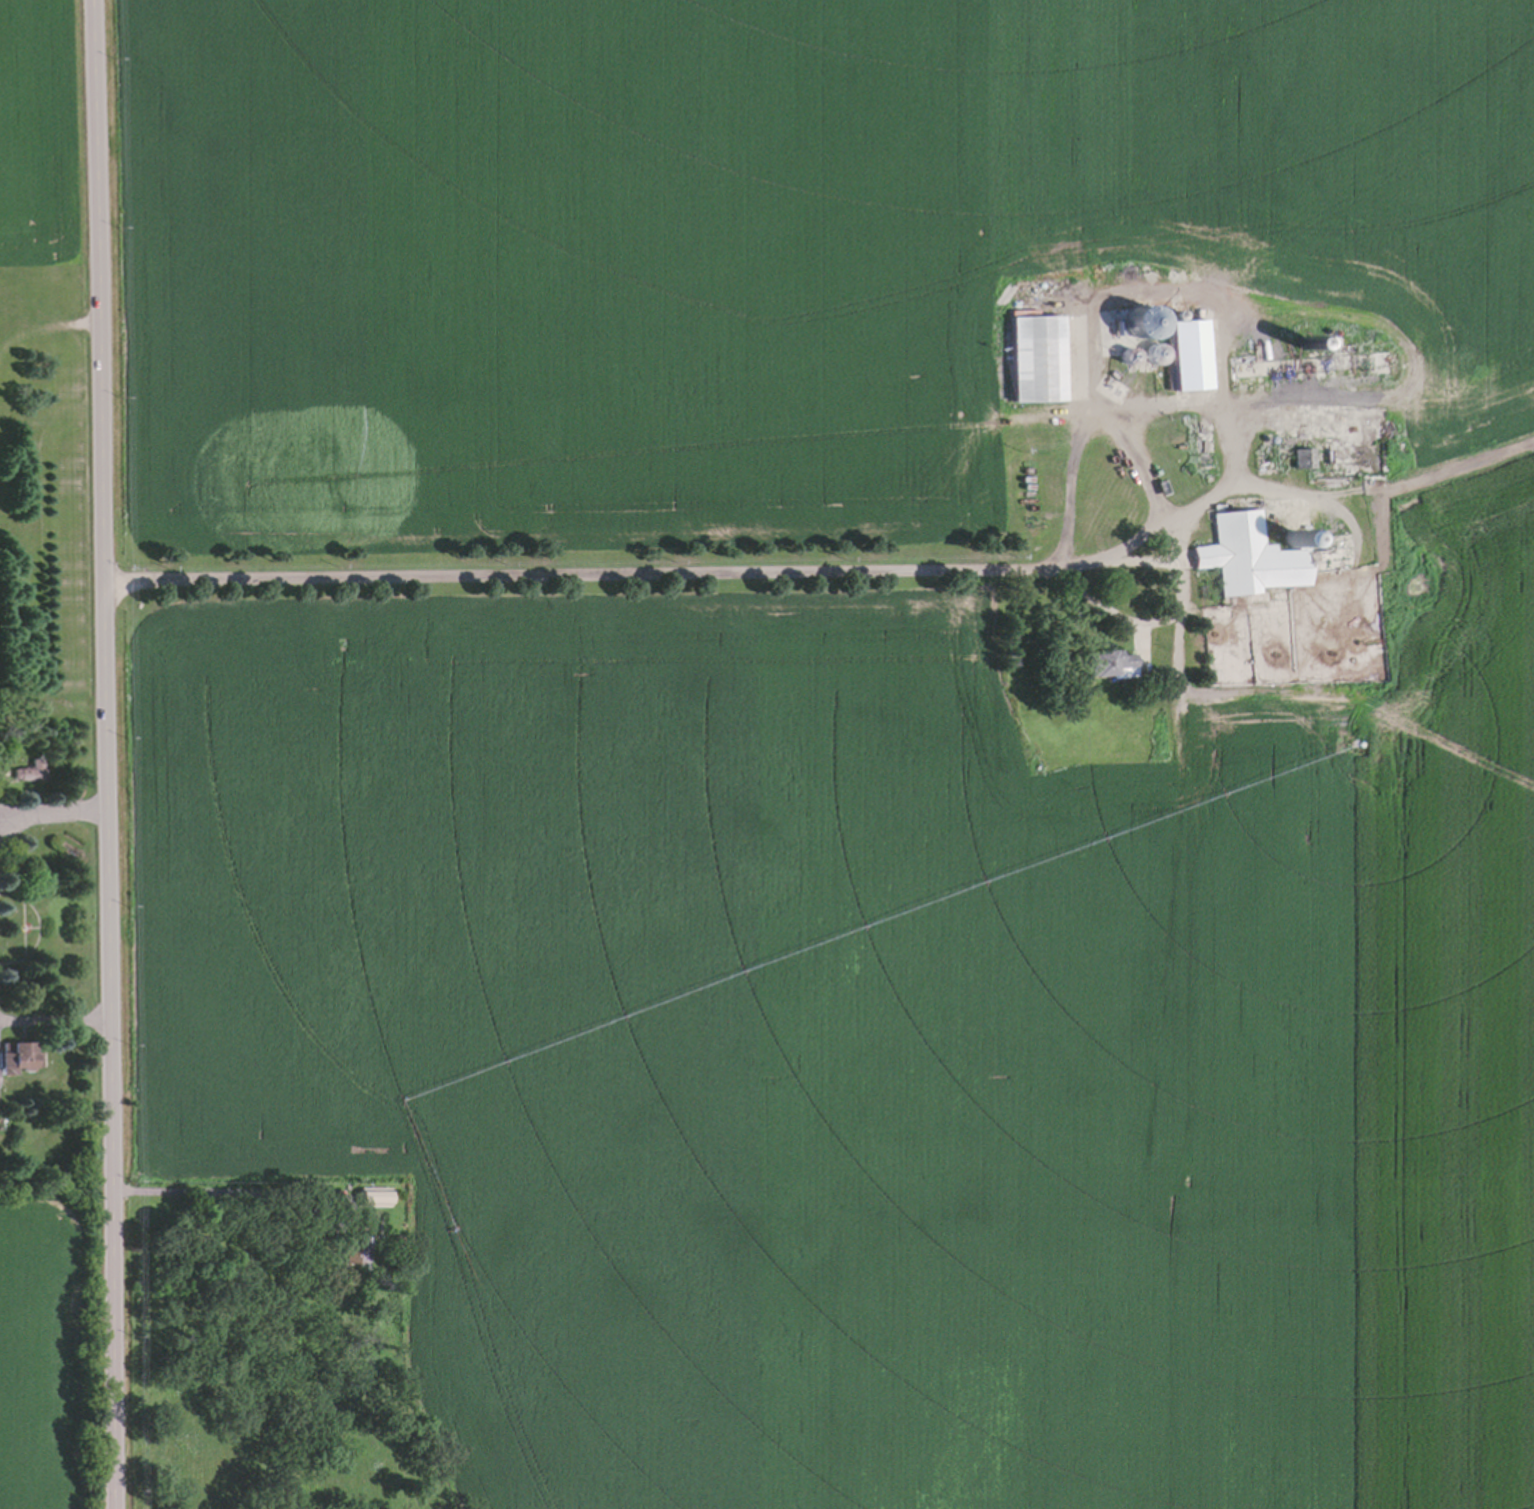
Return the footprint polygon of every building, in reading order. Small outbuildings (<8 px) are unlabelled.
[(1141,304),(1149,306),(1155,312),(1157,321),(1156,327),(1153,332),(1146,337),(1140,338),(1134,336),(1129,333),(1125,329),(1123,320),(1126,312),(1130,307),(1135,305),(1141,304)] [(1175,306),(1177,307),(1179,309),(1179,311),(1178,313),(1176,315),(1174,315),(1171,313),(1171,310),(1172,308),(1175,306)] [(1012,400),(1010,316),(1056,314),(1058,399),(1012,400)] [(1166,320),(1202,318),(1206,390),(1170,392),(1166,320)] [(1232,382),(1230,359),(1332,353),(1332,347),(1322,348),(1322,338),(1340,337),(1340,345),(1352,344),(1352,355),(1385,353),(1386,372),(1232,382)] [(1300,340),(1303,341),(1305,344),(1306,347),(1304,351),(1301,353),(1297,353),(1294,350),(1293,346),(1295,342),(1297,341),(1300,340)] [(1153,343),(1158,344),(1162,348),(1163,353),(1163,357),(1161,360),(1156,363),(1153,364),(1149,363),(1145,360),(1143,357),(1143,353),(1144,348),(1147,345),(1150,343),(1153,343)] [(1126,347),(1130,348),(1133,351),(1134,356),(1132,361),(1129,364),(1123,363),(1118,360),(1117,355),(1119,350),(1123,348),(1126,347)] [(1194,468),(1191,423),(1208,422),(1211,467),(1194,468)] [(1292,445),(1310,444),(1311,467),(1292,468),(1292,445)] [(1219,593),(1218,565),(1194,566),(1192,547),(1215,545),(1212,513),(1256,508),(1260,544),(1270,543),(1271,547),(1298,546),(1298,535),(1307,534),(1307,547),(1345,544),(1347,567),(1307,572),(1307,582),(1256,586),(1256,591),(1219,593)] [(1288,528),(1292,529),(1295,532),(1296,537),(1294,542),(1289,545),(1284,544),(1281,542),(1279,536),(1280,532),(1282,530),(1288,528)] [(1132,657),(1133,674),(1084,676),(1083,653),(1115,651),(1115,658),(1132,657)] [(9,780),(9,766),(31,765),(31,756),(42,756),(43,778),(9,780)] [(13,1074),(0,1074),(0,1050),(3,1050),(3,1038),(30,1038),(30,1049),(39,1049),(39,1067),(13,1067),(13,1074)] [(356,1187),(387,1189),(387,1204),(355,1204),(356,1187)] [(338,1263),(337,1240),(344,1239),(343,1226),(361,1225),(362,1238),(357,1239),(359,1262),(338,1263)] [(394,1244),(394,1236),(403,1236),(403,1244),(394,1244)]
